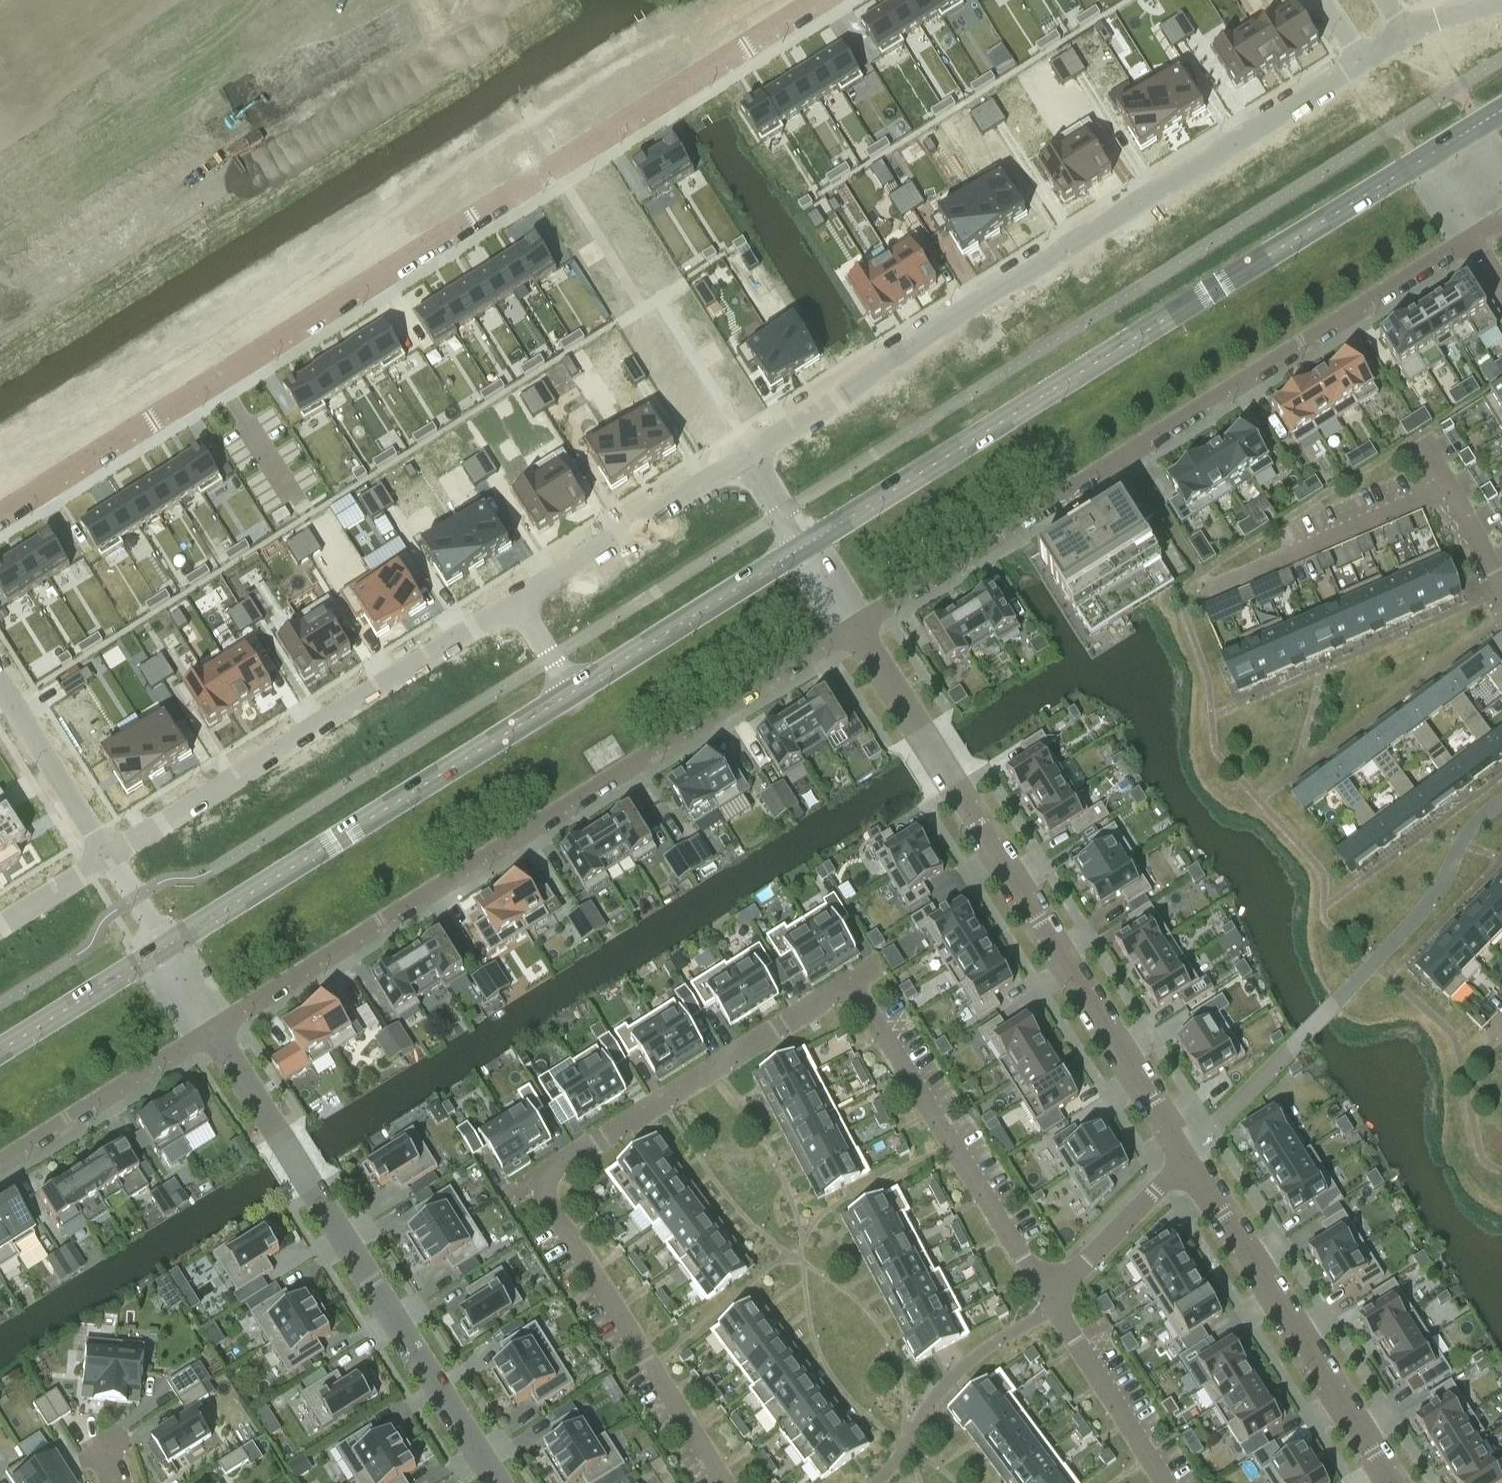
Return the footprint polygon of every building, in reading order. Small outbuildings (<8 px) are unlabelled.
[(881,11),(900,40),(901,39),(919,27),(902,0),(899,0),(881,11)] [(919,27),(938,15),(939,15),(930,0),(902,0),(919,27)] [(939,15),(938,15),(942,20),(943,20),(963,7),(959,0),(930,0),(939,15)] [(1272,16),(1271,17),(1274,21),(1275,20),(1298,57),(1318,45),(1292,3),(1272,16)] [(1095,7),(1085,14),(1090,21),(1100,14),(1095,7)] [(881,11),(861,24),(882,58),(903,45),(904,44),(901,39),(900,40),(881,11)] [(1182,13),(1170,20),(1183,41),(1195,34),(1182,13)] [(1085,14),(1075,20),(1079,27),(1090,21),(1085,14)] [(1170,20),(1158,28),(1171,49),(1183,41),(1170,20)] [(1256,32),(1255,32),(1275,64),(1275,65),(1278,70),(1279,69),(1298,57),(1275,20),(1274,21),(1256,32)] [(1234,39),(1233,39),(1256,76),(1275,65),(1275,64),(1255,32),(1256,32),(1253,27),(1252,27),(1234,39)] [(1105,30),(1098,34),(1104,44),(1111,40),(1105,30)] [(1056,32),(1046,39),(1050,46),(1060,39),(1056,32)] [(1230,35),(1210,48),(1236,89),(1256,76),(1233,39),(1234,39),(1231,35),(1230,35)] [(1046,39),(1035,45),(1040,52),(1050,46),(1046,39)] [(1004,45),(989,55),(1003,75),(1017,66),(1004,45)] [(842,46),(821,59),(839,88),(838,89),(841,94),(842,93),(863,80),(842,46)] [(1072,50),(1060,57),(1074,78),(1085,71),(1072,50)] [(1060,57),(1048,65),(1062,86),(1074,78),(1060,57)] [(821,59),(801,72),(819,101),(838,89),(839,88),(821,59)] [(1159,84),(1158,84),(1182,123),(1203,110),(1188,85),(1196,80),(1187,66),(1159,84)] [(801,72),(781,84),(799,113),(819,101),(801,72)] [(991,73),(980,80),(985,87),(995,80),(991,73)] [(1132,89),(1132,90),(1137,98),(1138,97),(1162,136),(1182,123),(1158,84),(1159,84),(1154,76),(1153,76),(1132,89)] [(980,80),(970,86),(974,93),(985,87),(980,80)] [(781,84),(761,97),(779,126),(780,125),(799,113),(781,84)] [(761,97),(740,110),(762,144),(782,131),(783,130),(780,125),(779,126),(761,97)] [(1137,98),(1116,110),(1141,149),(1162,136),(1138,97),(1137,98)] [(951,98),(941,105),(945,112),(955,105),(951,98)] [(992,100),(981,108),(994,129),(1006,121),(992,100)] [(941,105),(930,111),(935,118),(945,112),(941,105)] [(981,108),(969,115),(982,136),(994,129),(981,108)] [(1057,141),(1056,141),(1059,145),(1060,145),(1087,189),(1111,174),(1094,147),(1102,142),(1088,121),(1057,141)] [(885,139),(875,146),(880,153),(890,146),(885,139)] [(929,140),(923,144),(929,154),(936,150),(929,140)] [(674,141),(653,155),(673,187),(694,174),(674,141)] [(1059,145),(1036,160),(1064,204),(1087,189),(1060,145),(1059,145)] [(875,146),(865,152),(869,159),(880,153),(875,146)] [(653,155),(632,168),(652,200),(653,200),(673,187),(653,155)] [(846,164),(835,171),(840,178),(850,171),(846,164)] [(975,181),(974,182),(976,186),(977,185),(1004,228),(1025,214),(996,168),(975,181)] [(835,171),(825,177),(830,184),(840,178),(835,171)] [(911,183),(900,190),(913,211),(925,204),(911,183)] [(957,198),(956,199),(958,203),(959,202),(984,241),(1004,228),(977,185),(976,186),(957,198)] [(900,190),(888,198),(901,219),(913,211),(900,190)] [(808,197),(798,204),(802,211),(812,204),(808,197)] [(834,200),(828,204),(834,214),(840,210),(834,200)] [(958,203),(930,220),(939,234),(946,229),(962,254),(984,241),(959,202),(958,203)] [(816,211),(806,217),(815,231),(825,224),(816,211)] [(887,253),(886,254),(888,258),(889,257),(915,298),(936,284),(919,257),(927,252),(916,235),(887,253)] [(536,238),(515,251),(533,280),(532,281),(535,284),(556,271),(536,238)] [(743,238),(732,245),(737,252),(747,245),(743,238)] [(712,248),(702,255),(706,262),(716,255),(712,248)] [(515,251),(495,264),(514,293),(532,281),(533,280),(515,251)] [(751,252),(741,259),(749,272),(759,265),(751,252)] [(870,269),(869,270),(894,311),(915,298),(889,257),(888,258),(870,269)] [(495,264),(475,276),(494,305),(514,293),(495,264)] [(866,266),(845,279),(873,324),(894,311),(869,270),(870,269),(867,265),(866,266)] [(475,276),(456,289),(474,318),(494,305),(475,276)] [(704,282),(692,289),(705,310),(717,303),(704,282)] [(1467,282),(1449,293),(1478,339),(1496,328),(1467,282)] [(456,289),(436,301),(454,330),(455,330),(474,318),(456,289)] [(1478,339),(1449,293),(1431,304),(1454,341),(1460,351),(1478,339)] [(436,301),(415,315),(435,347),(456,334),(457,333),(455,330),(454,330),(436,301)] [(1454,341),(1431,304),(1415,314),(1438,351),(1454,341)] [(765,327),(764,328),(767,332),(768,331),(794,374),(818,359),(789,312),(765,327)] [(1445,361),(1438,351),(1415,314),(1397,326),(1426,372),(1445,361)] [(384,323),(363,336),(381,365),(380,366),(384,371),(385,370),(405,357),(384,323)] [(1426,372),(1397,326),(1379,337),(1408,383),(1426,372)] [(580,331),(569,338),(574,345),(584,338),(580,331)] [(767,332),(736,351),(747,368),(755,364),(771,389),(794,374),(768,331),(767,332)] [(363,336),(343,349),(362,378),(380,366),(381,365),(363,336)] [(569,338),(559,344),(564,351),(574,345),(569,338)] [(343,349),(323,361),(342,390),(362,378),(343,349)] [(1353,354),(1333,366),(1358,407),(1378,394),(1353,354)] [(540,356),(530,363),(534,370),(544,363),(540,356)] [(633,358),(621,365),(635,386),(646,379),(633,358)] [(323,361),(303,374),(321,403),(322,402),(342,390),(323,361)] [(530,363),(520,369),(524,376),(534,370),(530,363)] [(572,364),(565,369),(572,379),(579,374),(572,364)] [(1358,407),(1333,366),(1312,379),(1338,419),(1358,407)] [(1501,376),(1496,367),(1484,374),(1490,384),(1501,376)] [(303,374),(283,387),(304,421),(324,408),(326,407),(322,402),(321,403),(303,374)] [(1338,419),(1312,379),(1292,392),(1317,432),(1338,419)] [(500,381),(490,388),(494,395),(505,388),(500,381)] [(1472,381),(1461,388),(1467,398),(1479,391),(1472,381)] [(543,382),(531,390),(544,411),(556,403),(543,382)] [(1482,400),(1493,417),(1501,412),(1501,387),(1491,394),(1482,400)] [(490,388),(480,394),(484,401),(494,395),(490,388)] [(1467,398),(1461,388),(1449,396),(1455,405),(1467,398)] [(531,390),(519,397),(533,418),(544,411),(531,390)] [(1317,432),(1292,392),(1272,405),(1292,437),(1297,445),(1317,432)] [(630,424),(629,424),(653,463),(674,449),(650,411),(630,424)] [(1424,411),(1413,419),(1419,428),(1430,421),(1424,411)] [(1493,417),(1501,431),(1501,412),(1493,417)] [(624,416),(604,428),(609,436),(608,437),(633,475),(653,463),(629,424),(630,424),(625,415),(624,416)] [(1419,428),(1413,419),(1401,426),(1407,435),(1419,428)] [(1450,421),(1439,428),(1443,434),(1454,427),(1450,421)] [(432,424),(422,430),(427,437),(437,431),(432,424)] [(1227,440),(1247,472),(1252,480),(1273,467),(1248,427),(1227,440)] [(603,429),(582,442),(611,489),(633,475),(608,437),(609,436),(604,428),(603,429)] [(422,430),(412,437),(416,444),(427,437),(422,430)] [(1247,472),(1227,440),(1208,452),(1228,484),(1247,472)] [(1370,445),(1358,453),(1364,462),(1376,455),(1370,445)] [(201,449),(181,462),(199,491),(198,491),(201,496),(202,496),(223,483),(201,449)] [(393,449),(382,455),(387,462),(397,456),(393,449)] [(1468,449),(1457,456),(1461,462),(1472,456),(1468,449)] [(484,451),(473,459),(486,480),(498,472),(484,451)] [(531,471),(530,471),(535,479),(536,479),(562,520),(586,505),(569,478),(576,473),(563,451),(531,471)] [(1233,492),(1228,484),(1208,452),(1187,465),(1212,505),(1233,492)] [(1364,462),(1358,453),(1347,460),(1353,470),(1364,462)] [(382,455),(372,462),(377,469),(387,462),(382,455)] [(1472,456),(1461,462),(1465,468),(1476,462),(1472,456)] [(473,459),(461,466),(474,487),(486,480),(473,459)] [(181,462),(161,474),(179,503),(198,491),(199,491),(181,462)] [(1212,505),(1187,465),(1167,478),(1192,518),(1212,505)] [(411,466),(404,470),(410,480),(417,476),(411,466)] [(363,468),(352,474),(357,481),(367,475),(363,468)] [(161,474),(141,487),(159,516),(179,503),(161,474)] [(535,479),(513,494),(538,535),(562,520),(536,479),(535,479)] [(1316,479),(1304,487),(1310,496),(1322,489),(1316,479)] [(382,484),(370,492),(383,512),(395,505),(382,484)] [(1489,484),(1479,491),(1483,497),(1493,490),(1489,484)] [(141,487),(121,499),(139,528),(159,516),(141,487)] [(1310,496),(1304,487),(1293,494),(1299,504),(1310,496)] [(1493,490),(1483,497),(1487,503),(1497,496),(1493,490)] [(370,492),(358,499),(371,520),(383,512),(370,492)] [(1035,548),(1091,636),(1174,584),(1119,496),(1035,548)] [(121,499),(101,512),(119,540),(120,540),(139,528),(121,499)] [(459,512),(458,513),(463,521),(464,520),(488,559),(509,546),(480,499),(459,512)] [(285,509),(272,517),(277,525),(290,517),(285,509)] [(101,512),(80,525),(102,559),(123,546),(123,545),(120,540),(119,540),(101,512)] [(1262,514),(1250,521),(1256,531),(1268,523),(1262,514)] [(1414,531),(1408,517),(1402,520),(1407,534),(1414,531)] [(463,521),(444,533),(468,572),(488,559),(464,520),(463,521)] [(1407,534),(1402,520),(1395,522),(1401,536),(1407,534)] [(1256,531),(1250,521),(1238,528),(1244,538),(1256,531)] [(309,530),(297,537),(310,558),(322,551),(309,530)] [(444,533),(422,547),(447,585),(468,572),(444,533)] [(49,534),(29,547),(49,579),(70,566),(49,534)] [(1201,535),(1189,543),(1203,564),(1215,557),(1201,535)] [(1374,548),(1368,535),(1362,538),(1367,551),(1374,548)] [(297,537),(285,545),(298,566),(310,558),(297,537)] [(399,538),(363,561),(371,575),(401,621),(424,606),(411,585),(423,577),(408,552),(399,538)] [(1367,551),(1362,538),(1355,541),(1361,554),(1367,551)] [(245,542),(235,548),(239,555),(250,549),(245,542)] [(29,547),(9,559),(29,591),(49,579),(29,547)] [(235,548),(225,555),(229,562),(239,555),(235,548)] [(1459,596),(1439,551),(1419,560),(1438,605),(1459,596)] [(1334,565),(1329,552),(1322,555),(1328,568),(1334,565)] [(1328,568),(1322,555),(1316,558),(1321,571),(1328,568)] [(0,565),(0,591),(8,605),(29,591),(9,559),(0,565)] [(1438,605),(1419,560),(1399,569),(1402,577),(1418,614),(1438,605)] [(206,567),(195,573),(200,580),(210,574),(206,567)] [(1295,582),(1289,570),(1283,572),(1288,585),(1295,582)] [(1288,585),(1283,572),(1276,575),(1282,588),(1288,585)] [(195,573),(185,579),(189,586),(200,580),(195,573)] [(371,575),(340,594),(356,620),(363,615),(377,636),(401,621),(371,575)] [(1418,614),(1402,577),(1383,586),(1398,622),(1418,614)] [(1398,622),(1383,586),(1379,578),(1359,586),(1379,631),(1398,622)] [(1379,631),(1359,586),(1339,595),(1343,603),(1359,639),(1379,631)] [(1020,629),(993,587),(971,600),(994,637),(998,643),(1020,629)] [(1255,600),(1249,587),(1243,590),(1249,603),(1255,600)] [(1249,603),(1243,590),(1237,592),(1242,605),(1249,603)] [(166,592),(155,598),(160,605),(170,599),(166,592)] [(155,598),(145,604),(150,611),(160,605),(155,598)] [(250,599),(238,606),(251,627),(263,619),(250,599)] [(297,618),(296,619),(299,623),(300,622),(328,667),(351,652),(334,625),(342,620),(328,599),(297,618)] [(994,637),(971,600),(945,617),(968,653),(994,637)] [(1359,639),(1343,603),(1323,612),(1339,648),(1359,639)] [(1215,617),(1210,604),(1203,607),(1209,620),(1215,617)] [(238,606),(227,613),(240,634),(251,627),(238,606)] [(180,611),(170,617),(178,631),(188,625),(180,611)] [(1339,648),(1323,612),(1304,621),(1319,657),(1339,648)] [(968,653),(945,617),(924,630),(947,666),(968,653)] [(1299,665),(1284,629),(1280,621),(1260,629),(1280,674),(1299,665)] [(1319,657),(1304,621),(1284,629),(1299,665),(1319,657)] [(299,623),(276,637),(304,682),(328,667),(300,622),(299,623)] [(1280,674),(1260,629),(1240,638),(1244,647),(1260,682),(1280,674)] [(98,634),(88,641),(92,648),(102,641),(98,634)] [(1048,648),(1042,638),(1030,645),(1036,655),(1048,648)] [(88,641),(78,647),(82,654),(92,648),(88,641)] [(222,656),(221,657),(224,661),(225,660),(251,701),(272,688),(244,643),(222,656)] [(1260,682),(1244,647),(1223,656),(1239,691),(1260,682)] [(1487,647),(1478,654),(1480,657),(1470,664),(1468,661),(1448,676),(1463,695),(1487,677),(1501,697),(1501,668),(1487,647)] [(68,653),(57,660),(62,667),(72,660),(68,653)] [(162,654),(150,662),(163,683),(175,675),(162,654)] [(224,661),(205,673),(230,714),(251,701),(225,660),(224,661)] [(150,662),(138,669),(151,690),(163,683),(150,662)] [(87,668),(81,672),(87,683),(94,678),(87,668)] [(81,672),(60,686),(67,698),(88,684),(87,683),(81,672)] [(205,673),(176,692),(186,709),(194,704),(209,727),(230,714),(205,673)] [(1478,716),(1463,695),(1448,676),(1439,682),(1441,685),(1432,692),(1429,690),(1410,704),(1424,724),(1449,706),(1464,726),(1478,716)] [(866,734),(849,706),(839,713),(824,689),(803,703),(824,736),(835,753),(866,734)] [(967,699),(961,689),(949,697),(955,706),(967,699)] [(824,736),(803,703),(776,719),(797,753),(824,736)] [(1440,744),(1424,724),(1410,704),(1401,711),(1403,714),(1393,721),(1391,718),(1371,733),(1386,752),(1410,734),(1426,755),(1440,744)] [(1080,717),(1074,707),(1067,711),(1074,722),(1080,717)] [(166,715),(144,728),(169,767),(190,754),(166,715)] [(1493,736),(1478,716),(1464,726),(1479,746),(1455,765),(1469,784),(1489,770),(1487,767),(1496,760),(1498,763),(1501,760),(1501,748),(1493,736)] [(797,753),(776,719),(755,733),(781,775),(802,762),(797,753)] [(125,741),(124,741),(148,780),(169,767),(144,728),(125,741)] [(1493,736),(1501,748),(1501,730),(1493,736)] [(1020,791),(1059,767),(1047,747),(1050,745),(1042,732),(1020,746),(1027,757),(1007,770),(1020,791)] [(1401,773),(1386,752),(1371,733),(1362,739),(1365,742),(1355,749),(1353,746),(1333,761),(1348,781),(1372,763),(1387,783),(1401,773)] [(122,737),(100,751),(127,793),(148,780),(124,741),(125,741),(122,737)] [(881,753),(875,743),(863,750),(869,760),(881,753)] [(1469,784),(1455,765),(1440,744),(1426,755),(1441,775),(1416,793),(1431,813),(1451,798),(1449,795),(1458,788),(1460,791),(1469,784)] [(750,791),(730,758),(721,764),(715,754),(692,769),(718,811),(750,791)] [(1125,761),(1120,754),(1110,761),(1114,768),(1125,761)] [(1363,801),(1348,781),(1333,761),(1324,767),(1327,770),(1317,778),(1314,775),(1293,791),(1308,811),(1334,791),(1349,812),(1363,801)] [(1036,817),(1075,792),(1059,767),(1020,791),(1036,817)] [(718,811),(692,769),(668,784),(694,826),(718,811)] [(1431,813),(1416,793),(1401,773),(1387,783),(1402,803),(1378,822),(1392,841),(1412,827),(1410,824),(1420,817),(1422,820),(1431,813)] [(798,805),(784,784),(773,791),(787,813),(798,805)] [(1133,801),(1143,795),(1139,788),(1128,794),(1133,801)] [(787,813),(773,791),(761,799),(775,820),(787,813)] [(1077,836),(1109,816),(1101,803),(1088,812),(1075,792),(1036,817),(1049,837),(1070,825),(1077,836)] [(1137,808),(1147,802),(1143,795),(1133,801),(1137,808)] [(1392,841),(1378,822),(1363,801),(1349,812),(1364,832),(1338,851),(1353,871),(1374,855),(1372,852),(1381,845),(1383,848),(1392,841)] [(657,850),(630,808),(609,821),(633,858),(636,863),(657,850)] [(18,861),(12,852),(22,846),(2,815),(0,816),(0,873),(18,861)] [(633,858),(609,821),(583,838),(605,876),(633,858)] [(1087,886),(1131,859),(1132,860),(1135,858),(1114,824),(1087,841),(1095,852),(1074,865),(1087,886)] [(888,877),(930,850),(917,829),(897,842),(890,831),(882,836),(872,842),(868,844),(888,877)] [(877,829),(868,835),(872,842),(882,836),(877,829)] [(605,876),(583,838),(561,851),(587,894),(608,880),(605,876)] [(702,866),(688,845),(677,852),(691,873),(702,866)] [(923,884),(943,871),(930,850),(888,877),(909,909),(930,896),(923,884)] [(691,873),(677,852),(665,859),(679,881),(691,873)] [(1151,891),(1132,860),(1131,859),(1087,886),(1100,907),(1121,894),(1128,906),(1151,891)] [(836,873),(829,863),(823,867),(829,877),(836,873)] [(1201,872),(1196,865),(1186,871),(1190,878),(1201,872)] [(1205,878),(1201,872),(1190,878),(1195,885),(1205,878)] [(523,875),(499,890),(526,932),(548,918),(549,917),(543,907),(554,900),(547,887),(535,895),(523,875)] [(1491,888),(1501,899),(1501,877),(1491,888)] [(1491,888),(1476,904),(1501,929),(1501,899),(1491,888)] [(485,920),(474,927),(490,954),(526,932),(499,890),(475,905),(485,920)] [(848,918),(834,895),(823,902),(826,906),(827,906),(838,925),(848,918)] [(629,902),(623,905),(630,916),(635,912),(629,902)] [(937,947),(975,923),(962,902),(939,917),(932,905),(910,919),(918,931),(924,928),(936,946),(937,947)] [(1131,932),(1115,941),(1128,962),(1162,941),(1170,936),(1150,904),(1128,917),(1135,929),(1134,929),(1131,932)] [(1476,904),(1461,919),(1489,946),(1501,933),(1501,929),(1476,904)] [(854,950),(838,925),(827,906),(826,906),(803,920),(831,965),(854,950)] [(605,929),(592,908),(581,915),(594,936),(605,929)] [(594,936),(581,915),(569,922),(582,943),(594,936)] [(1489,946),(1461,919),(1447,934),(1474,962),(1489,946)] [(831,965),(803,920),(787,930),(785,926),(778,931),(792,953),(791,954),(807,980),(831,965)] [(946,968),(988,942),(975,923),(937,947),(936,946),(933,948),(946,968)] [(1235,930),(1231,924),(1221,930),(1225,937),(1235,930)] [(881,937),(877,930),(867,937),(871,944),(881,937)] [(792,953),(778,931),(766,937),(781,961),(791,954),(792,953)] [(468,976),(441,934),(420,947),(443,984),(446,989),(468,976)] [(1474,962),(1447,934),(1431,950),(1458,977),(1459,976),(1474,962)] [(1128,962),(1133,971),(1136,974),(1144,988),(1178,967),(1186,961),(1170,936),(1162,941),(1128,962)] [(885,944),(881,937),(871,944),(875,950),(885,944)] [(961,986),(1000,961),(988,942),(946,968),(958,989),(962,987),(961,986)] [(897,945),(884,951),(892,969),(904,963),(897,945)] [(772,966),(759,946),(749,952),(762,973),(772,966)] [(443,984),(420,947),(393,964),(416,1001),(443,984)] [(1458,977),(1431,950),(1415,966),(1450,1000),(1466,983),(1459,976),(1458,977)] [(777,997),(762,973),(749,952),(726,967),(754,1011),(777,997)] [(993,995),(1013,982),(1000,961),(961,986),(962,987),(973,1006),(970,1008),(978,1020),(1000,1007),(993,995)] [(1178,967),(1144,988),(1157,1009),(1173,999),(1176,997),(1178,995),(1186,1007),(1214,989),(1206,977),(1198,981),(1186,961),(1178,967)] [(1248,968),(1244,961),(1233,968),(1237,974),(1248,968)] [(670,963),(662,967),(669,977),(676,973),(670,963)] [(419,1006),(416,1001),(393,964),(371,977),(398,1020),(419,1006)] [(754,1011),(726,967),(724,964),(700,978),(715,1002),(730,1026),(754,1011)] [(509,987),(496,965),(484,973),(498,994),(509,987)] [(1252,975),(1248,968),(1237,974),(1242,981),(1252,975)] [(498,994),(484,973),(473,980),(486,1001),(498,994)] [(715,1002),(700,978),(690,985),(705,1008),(715,1002)] [(903,995),(913,989),(909,982),(899,988),(903,995)] [(700,1011),(686,987),(675,994),(690,1018),(700,1011)] [(907,1002),(917,996),(913,989),(903,995),(907,1002)] [(357,1038),(331,996),(307,1011),(333,1053),(357,1038)] [(1197,1027),(1177,1040),(1190,1061),(1232,1034),(1219,1014),(1229,1007),(1221,996),(1211,1002),(1190,1016),(1197,1027)] [(702,1046),(674,1001),(651,1016),(679,1061),(702,1046)] [(333,1053),(307,1011),(283,1026),(295,1045),(271,1061),(285,1083),(333,1053)] [(1487,1025),(1477,1015),(1472,1020),(1482,1030),(1487,1025)] [(651,1016),(629,1030),(628,1031),(639,1049),(655,1075),(679,1061),(651,1016)] [(1002,1062),(1040,1037),(1027,1016),(1007,1029),(1000,1017),(978,1031),(986,1044),(989,1042),(1001,1061),(1002,1062)] [(413,1048),(399,1026),(388,1033),(402,1055),(413,1048)] [(639,1049),(628,1031),(629,1030),(626,1026),(614,1033),(629,1056),(639,1049)] [(850,1040),(845,1029),(834,1034),(840,1045),(850,1040)] [(402,1055),(388,1033),(376,1041),(390,1062),(402,1055)] [(1273,1046),(1284,1039),(1279,1033),(1269,1039),(1273,1046)] [(1232,1034),(1190,1061),(1203,1082),(1223,1069),(1234,1085),(1252,1067),(1232,1034)] [(624,1059),(610,1036),(599,1043),(614,1066),(624,1059)] [(1011,1083),(1052,1057),(1040,1037),(1002,1062),(1001,1061),(998,1063),(1011,1083)] [(948,1045),(944,1038),(934,1044),(938,1051),(948,1045)] [(952,1051),(948,1045),(938,1051),(942,1058),(952,1051)] [(625,1092),(597,1048),(573,1063),(578,1072),(579,1072),(601,1107),(625,1092)] [(772,1094),(815,1071),(804,1050),(753,1077),(764,1099),(772,1095),(772,1094)] [(1023,1102),(1065,1076),(1052,1057),(1011,1083),(1023,1102)] [(863,1071),(858,1061),(851,1065),(856,1075),(863,1071)] [(1302,1070),(1298,1063),(1288,1070),(1292,1077),(1302,1070)] [(782,1114),(826,1092),(815,1071),(772,1094),(772,1095),(782,1114)] [(869,1082),(863,1071),(856,1075),(862,1086),(869,1082)] [(579,1072),(578,1072),(556,1087),(563,1098),(578,1122),(601,1107),(579,1072)] [(563,1098),(556,1087),(548,1074),(538,1081),(552,1104),(563,1098)] [(1058,1109),(1078,1097),(1065,1076),(1023,1102),(1043,1134),(1065,1121),(1058,1109)] [(975,1087),(971,1081),(961,1087),(965,1094),(975,1087)] [(545,1111),(530,1088),(519,1095),(526,1107),(527,1107),(534,1118),(545,1111)] [(185,1090),(160,1106),(190,1154),(214,1138),(206,1125),(207,1125),(185,1090)] [(793,1134),(836,1112),(826,1092),(782,1114),(793,1134)] [(885,1112),(879,1101),(872,1105),(878,1116),(885,1112)] [(160,1106),(135,1121),(141,1130),(149,1144),(157,1156),(160,1154),(169,1167),(190,1154),(160,1106)] [(1254,1151),(1292,1126),(1279,1106),(1240,1130),(1254,1151)] [(550,1142),(534,1118),(527,1107),(526,1107),(504,1121),(526,1156),(550,1142)] [(804,1155),(847,1132),(836,1112),(793,1134),(804,1155)] [(885,1112),(878,1116),(874,1118),(880,1128),(890,1122),(885,1112)] [(985,1126),(995,1119),(991,1113),(981,1119),(985,1126)] [(1349,1125),(1345,1118),(1335,1124),(1339,1131),(1349,1125)] [(989,1132),(1000,1126),(995,1119),(985,1126),(989,1132)] [(526,1156),(504,1121),(481,1136),(503,1171),(526,1156)] [(1068,1175),(1115,1145),(1102,1124),(1082,1137),(1058,1152),(1055,1154),(1068,1175)] [(483,1148),(468,1125),(458,1132),(472,1155),(483,1148)] [(1353,1131),(1349,1125),(1339,1131),(1343,1138),(1353,1131)] [(1082,1137),(1074,1126),(1051,1140),(1058,1152),(1082,1137)] [(1305,1147),(1292,1126),(1254,1151),(1269,1175),(1311,1149),(1310,1148),(1302,1153),(1300,1150),(1305,1147)] [(437,1167),(413,1128),(390,1142),(394,1148),(362,1167),(370,1180),(375,1177),(381,1187),(395,1178),(402,1190),(437,1167)] [(814,1175),(857,1152),(847,1132),(804,1155),(814,1175)] [(622,1195),(665,1163),(673,1157),(658,1137),(607,1174),(622,1195)] [(135,1168),(120,1145),(99,1158),(120,1193),(126,1202),(148,1188),(143,1181),(135,1168)] [(909,1152),(905,1145),(895,1150),(898,1157),(909,1152)] [(1108,1179),(1128,1166),(1115,1145),(1068,1175),(1091,1211),(1114,1188),(1108,1179)] [(1280,1195),(1323,1168),(1311,1149),(1269,1175),(1280,1194),(1279,1194),(1280,1195)] [(61,1159),(68,1155),(66,1150),(58,1155),(61,1159)] [(825,1196),(868,1173),(857,1152),(814,1175),(825,1196)] [(120,1193),(99,1158),(80,1170),(107,1214),(110,1212),(105,1203),(120,1193)] [(145,1162),(135,1168),(143,1181),(153,1175),(145,1162)] [(639,1209),(678,1180),(665,1163),(622,1195),(635,1213),(639,1210),(639,1209)] [(1314,1203),(1336,1189),(1323,1168),(1280,1195),(1293,1216),(1314,1203)] [(107,1214),(80,1170),(58,1184),(80,1219),(90,1236),(93,1234),(88,1226),(107,1214)] [(1380,1178),(1375,1171),(1365,1177),(1370,1184),(1380,1178)] [(434,1174),(410,1189),(414,1196),(428,1188),(438,1181),(434,1174)] [(1384,1184),(1380,1178),(1370,1184),(1374,1191),(1384,1184)] [(652,1227),(660,1222),(691,1198),(678,1180),(639,1209),(639,1210),(652,1227)] [(941,1193),(936,1183),(929,1187),(934,1197),(941,1193)] [(80,1219),(58,1184),(37,1197),(59,1232),(80,1219)] [(175,1210),(169,1200),(161,1187),(149,1195),(163,1217),(175,1210)] [(415,1252),(469,1218),(450,1188),(434,1198),(420,1206),(414,1210),(421,1221),(408,1229),(411,1234),(406,1237),(415,1252)] [(428,1188),(414,1196),(420,1206),(434,1198),(428,1188)] [(594,1199),(587,1189),(578,1196),(585,1206),(594,1199)] [(1343,1200),(1336,1189),(1314,1203),(1321,1214),(1343,1200)] [(903,1213),(904,1214),(908,1212),(897,1190),(849,1215),(860,1236),(903,1213)] [(187,1202),(181,1192),(169,1200),(175,1210),(187,1202)] [(1041,1192),(1031,1198),(1035,1205),(1045,1198),(1041,1192)] [(947,1204),(941,1193),(934,1197),(940,1208),(947,1204)] [(17,1210),(10,1200),(8,1202),(8,1201),(6,1202),(3,1197),(0,1199),(0,1230),(18,1258),(39,1245),(17,1210)] [(673,1240),(705,1217),(691,1198),(660,1222),(673,1239),(673,1240)] [(1338,1204),(1322,1214),(1326,1222),(1330,1219),(1343,1211),(1338,1204)] [(1363,1244),(1343,1211),(1330,1219),(1337,1231),(1328,1236),(1308,1249),(1321,1270),(1363,1244)] [(871,1256),(914,1233),(904,1214),(903,1213),(860,1236),(871,1256)] [(614,1227),(607,1217),(601,1222),(608,1232),(614,1227)] [(679,1264),(718,1235),(705,1217),(673,1240),(673,1239),(665,1245),(679,1264)] [(488,1249),(469,1218),(415,1252),(424,1267),(430,1264),(432,1268),(446,1260),(453,1271),(488,1249)] [(963,1234),(957,1223),(950,1227),(956,1237),(963,1234)] [(625,1234),(618,1224),(614,1227),(608,1232),(615,1241),(625,1234)] [(266,1259),(280,1251),(273,1240),(278,1237),(271,1225),(239,1245),(236,1240),(213,1254),(238,1293),(262,1277),(273,1270),(266,1259)] [(0,1230),(0,1270),(18,1258),(0,1230)] [(882,1276),(925,1254),(914,1233),(871,1256),(882,1276)] [(968,1244),(963,1234),(956,1237),(961,1248),(968,1244)] [(693,1282),(732,1253),(718,1235),(679,1264),(693,1282)] [(1171,1235),(1151,1247),(1139,1255),(1135,1250),(1127,1258),(1143,1282),(1185,1256),(1171,1235)] [(1139,1255),(1151,1247),(1146,1239),(1135,1250),(1139,1255)] [(1355,1278),(1377,1265),(1363,1244),(1321,1270),(1335,1291),(1355,1278)] [(84,1267),(70,1245),(57,1252),(72,1275),(84,1267)] [(72,1275),(57,1252),(45,1260),(59,1282),(72,1275)] [(707,1301),(746,1272),(732,1253),(693,1282),(707,1301)] [(1427,1259),(1423,1253),(1413,1259),(1417,1266),(1427,1259)] [(642,1264),(634,1254),(628,1259),(635,1268),(642,1264)] [(935,1274),(935,1273),(925,1254),(882,1276),(892,1297),(935,1274)] [(1155,1301),(1197,1275),(1185,1256),(1143,1282),(1155,1301)] [(463,1278),(481,1267),(475,1258),(458,1269),(463,1278)] [(1431,1266),(1427,1259),(1417,1266),(1421,1273),(1431,1266)] [(984,1274),(978,1263),(971,1267),(977,1278),(984,1274)] [(649,1273),(642,1264),(635,1268),(642,1278),(649,1273)] [(1362,1290),(1384,1276),(1377,1265),(1355,1278),(1362,1290)] [(156,1280),(171,1311),(187,1303),(190,1309),(200,1304),(183,1267),(156,1280)] [(468,1337),(522,1303),(501,1269),(465,1291),(473,1303),(459,1311),(466,1321),(460,1324),(468,1337)] [(903,1317),(950,1292),(939,1271),(935,1273),(935,1274),(892,1297),(903,1317)] [(989,1285),(984,1274),(977,1278),(982,1288),(989,1285)] [(1167,1320),(1209,1294),(1197,1275),(1155,1301),(1167,1320)] [(238,1293),(235,1295),(241,1305),(246,1302),(269,1287),(262,1277),(238,1293)] [(1372,1339),(1414,1313),(1394,1280),(1372,1294),(1379,1306),(1359,1318),(1372,1339)] [(269,1287),(246,1302),(252,1312),(282,1293),(276,1283),(269,1287)] [(270,1343),(324,1310),(314,1295),(309,1298),(306,1293),(293,1302),(286,1291),(282,1293),(252,1312),(250,1313),(270,1343)] [(669,1300),(662,1291),(655,1295),(662,1305),(669,1300)] [(957,1314),(957,1315),(961,1313),(950,1292),(903,1317),(913,1336),(913,1337),(957,1314)] [(1446,1292),(1436,1299),(1440,1306),(1450,1299),(1446,1292)] [(1202,1328),(1222,1315),(1209,1294),(1167,1320),(1187,1353),(1209,1339),(1202,1328)] [(1100,1309),(1110,1302),(1106,1295),(1095,1302),(1100,1309)] [(676,1310),(669,1300),(662,1305),(670,1315),(676,1310)] [(1104,1316),(1114,1309),(1110,1302),(1100,1309),(1104,1316)] [(726,1352),(765,1323),(751,1304),(712,1333),(726,1352)] [(1008,1314),(1005,1307),(994,1312),(998,1320),(1008,1314)] [(324,1351),(317,1340),(331,1332),(328,1327),(333,1324),(324,1310),(270,1343),(289,1374),(324,1351)] [(1430,1338),(1414,1313),(1372,1339),(1388,1365),(1430,1338)] [(968,1335),(957,1315),(957,1314),(913,1337),(913,1336),(904,1340),(916,1362),(968,1335)] [(499,1342),(523,1330),(517,1321),(494,1333),(499,1342)] [(500,1387),(554,1354),(535,1323),(500,1345),(507,1356),(493,1365),(496,1370),(491,1373),(500,1387)] [(740,1370),(779,1341),(765,1323),(726,1352),(740,1370)] [(1134,1341),(1130,1334),(1120,1340),(1124,1347),(1134,1341)] [(1401,1386),(1443,1359),(1430,1338),(1388,1365),(1390,1368),(1385,1371),(1395,1387),(1400,1383),(1401,1386)] [(1203,1388),(1246,1362),(1232,1340),(1192,1365),(1205,1385),(1202,1387),(1203,1388)] [(753,1388),(793,1359),(779,1341),(740,1370),(753,1388)] [(1139,1348),(1134,1341),(1124,1347),(1128,1354),(1139,1348)] [(114,1343),(114,1352),(110,1403),(114,1403),(114,1402),(130,1404),(131,1403),(132,1391),(141,1392),(141,1386),(142,1379),(142,1376),(143,1376),(143,1371),(142,1371),(144,1346),(114,1343)] [(1040,1358),(1033,1348),(1023,1355),(1030,1365),(1040,1358)] [(110,1403),(114,1352),(84,1350),(83,1366),(82,1366),(81,1371),(82,1371),(82,1373),(81,1381),(81,1386),(90,1387),(89,1399),(89,1400),(106,1402),(106,1403),(110,1403)] [(684,1364),(693,1357),(689,1350),(679,1357),(684,1364)] [(1485,1359),(1481,1353),(1471,1359),(1475,1366),(1485,1359)] [(573,1384),(554,1354),(500,1387),(509,1402),(515,1399),(517,1404),(531,1395),(538,1406),(573,1384)] [(763,1409),(806,1378),(793,1359),(753,1388),(749,1390),(763,1409)] [(1489,1366),(1485,1359),(1475,1366),(1479,1373),(1489,1366)] [(1215,1407),(1257,1381),(1246,1362),(1203,1388),(1215,1407)] [(167,1383),(178,1400),(201,1385),(190,1368),(167,1383)] [(323,1428),(377,1394),(369,1382),(364,1385),(358,1375),(344,1383),(337,1372),(301,1394),(323,1428)] [(970,1424),(1009,1395),(1010,1396),(1014,1393),(999,1373),(949,1410),(964,1431),(971,1425),(970,1424)] [(716,1388),(708,1378),(702,1383),(709,1393),(716,1388)] [(777,1428),(820,1396),(806,1378),(763,1409),(777,1428)] [(1058,1388),(1051,1378),(1044,1383),(1052,1392),(1058,1388)] [(1227,1427),(1269,1401),(1257,1381),(1215,1407),(1227,1427)] [(1471,1413),(1451,1381),(1429,1394),(1436,1406),(1415,1419),(1429,1441),(1471,1413)] [(185,1411),(208,1397),(201,1385),(178,1400),(185,1411)] [(723,1398),(716,1388),(709,1393),(716,1402),(723,1398)] [(1065,1397),(1058,1388),(1052,1392),(1059,1402),(1065,1397)] [(55,1390),(43,1397),(58,1420),(69,1413),(55,1390)] [(984,1443),(1023,1413),(1010,1396),(1009,1395),(970,1424),(971,1425),(984,1443)] [(790,1446),(833,1414),(820,1396),(777,1428),(790,1446)] [(58,1420),(43,1397),(32,1404),(46,1427),(58,1420)] [(1175,1406),(1170,1399),(1160,1405),(1165,1412),(1175,1406)] [(570,1401),(551,1413),(557,1423),(576,1411),(570,1401)] [(1282,1421),(1280,1419),(1286,1416),(1276,1401),(1271,1404),(1269,1401),(1227,1427),(1247,1459),(1252,1456),(1269,1446),(1262,1434),(1282,1421)] [(255,1412),(269,1434),(280,1428),(266,1405),(255,1412)] [(1169,1419),(1179,1412),(1175,1406),(1165,1412),(1169,1419)] [(599,1439),(580,1409),(578,1409),(576,1411),(557,1423),(551,1427),(558,1438),(544,1446),(547,1451),(542,1454),(551,1469),(599,1439)] [(168,1464),(211,1437),(195,1412),(152,1439),(168,1464)] [(998,1461),(1036,1431),(1023,1413),(984,1443),(998,1461)] [(1444,1465),(1486,1438),(1487,1437),(1471,1413),(1429,1441),(1444,1465)] [(808,1461),(847,1432),(846,1432),(833,1414),(790,1446),(805,1465),(808,1462),(808,1461)] [(743,1425),(736,1415),(729,1420),(736,1429),(743,1425)] [(1085,1424),(1078,1415),(1072,1419),(1079,1429),(1085,1424)] [(1085,1424),(1079,1429),(1076,1431),(1083,1441),(1092,1434),(1085,1424)] [(750,1434),(743,1425),(736,1429),(744,1439),(750,1434)] [(355,1479),(409,1445),(400,1430),(394,1433),(391,1429),(378,1437),(371,1426),(336,1448),(355,1479)] [(822,1481),(869,1446),(854,1426),(846,1432),(847,1432),(808,1461),(808,1462),(822,1481)] [(1199,1444),(1195,1437),(1190,1430),(1180,1437),(1185,1444),(1189,1451),(1199,1444)] [(1011,1479),(1050,1450),(1036,1431),(998,1461),(1011,1479)] [(605,1435),(599,1439),(551,1469),(560,1482),(572,1482),(582,1477),(586,1482),(596,1482),(620,1468),(624,1465),(605,1435)] [(1498,1457),(1486,1438),(1444,1465),(1456,1482),(1458,1482),(1498,1457)] [(1262,1471),(1283,1457),(1274,1443),(1269,1446),(1252,1456),(1262,1471)] [(1203,1451),(1199,1444),(1189,1451),(1193,1457),(1203,1451)] [(402,1476),(416,1467),(413,1463),(418,1460),(409,1445),(355,1479),(357,1482),(407,1482),(402,1476)] [(1317,1466),(1304,1445),(1283,1457),(1262,1471),(1269,1482),(1289,1482),(1317,1466)] [(47,1446),(26,1460),(40,1482),(70,1482),(47,1446)] [(241,1450),(219,1464),(226,1475),(248,1461),(241,1450)] [(1064,1468),(1050,1450),(1011,1479),(1014,1482),(1044,1482),(1064,1468)] [(1115,1460),(1108,1450),(1099,1457),(1106,1467),(1115,1460)] [(770,1461),(763,1452),(756,1456),(764,1466),(770,1461)] [(1498,1457),(1458,1482),(1501,1482),(1501,1455),(1498,1457)] [(288,1465),(296,1478),(311,1469),(303,1456),(288,1465)] [(647,1465),(656,1478),(663,1473),(669,1482),(675,1482),(677,1482),(664,1460),(662,1456),(647,1465)] [(26,1460),(5,1473),(11,1482),(40,1482),(26,1460)] [(777,1471),(770,1461),(764,1466),(771,1476),(777,1471)] [(1317,1466),(1289,1482),(1328,1482),(1317,1466)] [(596,1482),(619,1482),(621,1482),(626,1478),(620,1468),(596,1482)] [(1064,1468),(1044,1482),(1075,1482),(1064,1468)]
